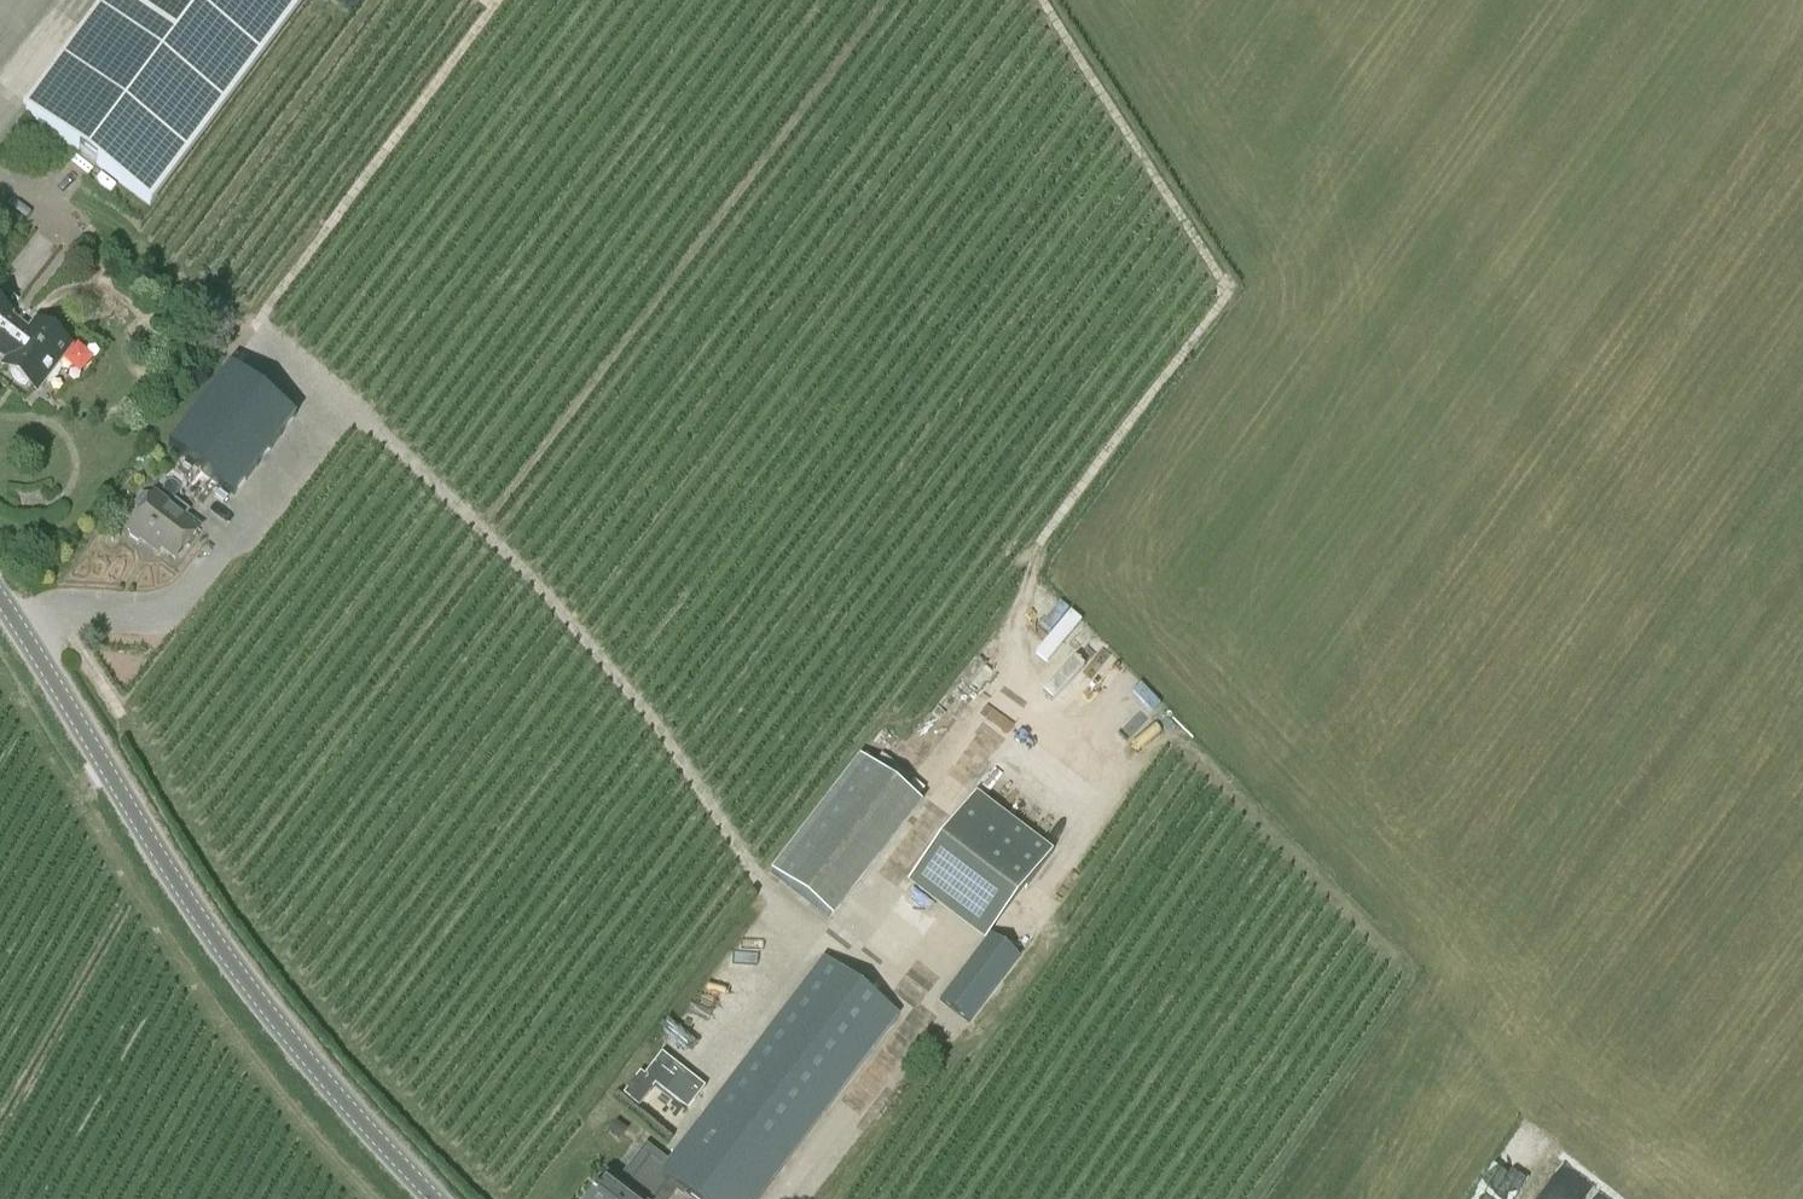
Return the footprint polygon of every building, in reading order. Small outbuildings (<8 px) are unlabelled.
[(25,113),(149,207),(305,0),(110,0),(25,113)] [(54,364),(67,347),(34,323),(23,337),(2,321),(7,315),(0,309),(0,352),(8,358),(3,365),(12,371),(10,374),(13,380),(18,384),(24,385),(26,382),(36,389),(43,379),(46,381),(52,378),(56,373),(57,367),(54,364)] [(233,496),(293,418),(229,368),(168,446),(233,496)] [(174,561),(198,530),(189,523),(186,527),(180,522),(187,513),(174,502),(169,508),(153,496),(150,500),(146,496),(141,497),(134,505),(135,511),(139,514),(126,530),(129,532),(128,537),(137,543),(144,543),(144,544),(147,540),(174,561)] [(1050,616),(1059,625),(1047,636),(1057,646),(1082,622),(1064,603),(1050,616)] [(1136,679),(1096,720),(1121,744),(1161,702),(1136,679)] [(838,919),(921,800),(890,779),(907,756),(885,741),(871,761),(857,751),(772,873),(838,919)] [(974,796),(955,822),(1031,879),(1051,854),(974,796)] [(969,1023),(1018,958),(989,937),(940,1001),(969,1023)] [(664,1168),(660,1173),(669,1180),(694,1198),(759,1198),(897,1017),(822,960),(664,1168)] [(638,1075),(622,1096),(637,1108),(654,1087),(687,1113),(705,1089),(660,1055),(642,1078),(638,1075)] [(618,1143),(623,1136),(623,1130),(616,1125),(608,1135),(618,1143)] [(1530,1163),(1502,1149),(1480,1195),(1487,1198),(1512,1198),(1530,1163)] [(650,1157),(623,1193),(604,1179),(589,1198),(654,1198),(669,1180),(660,1173),(664,1168),(650,1157)]
